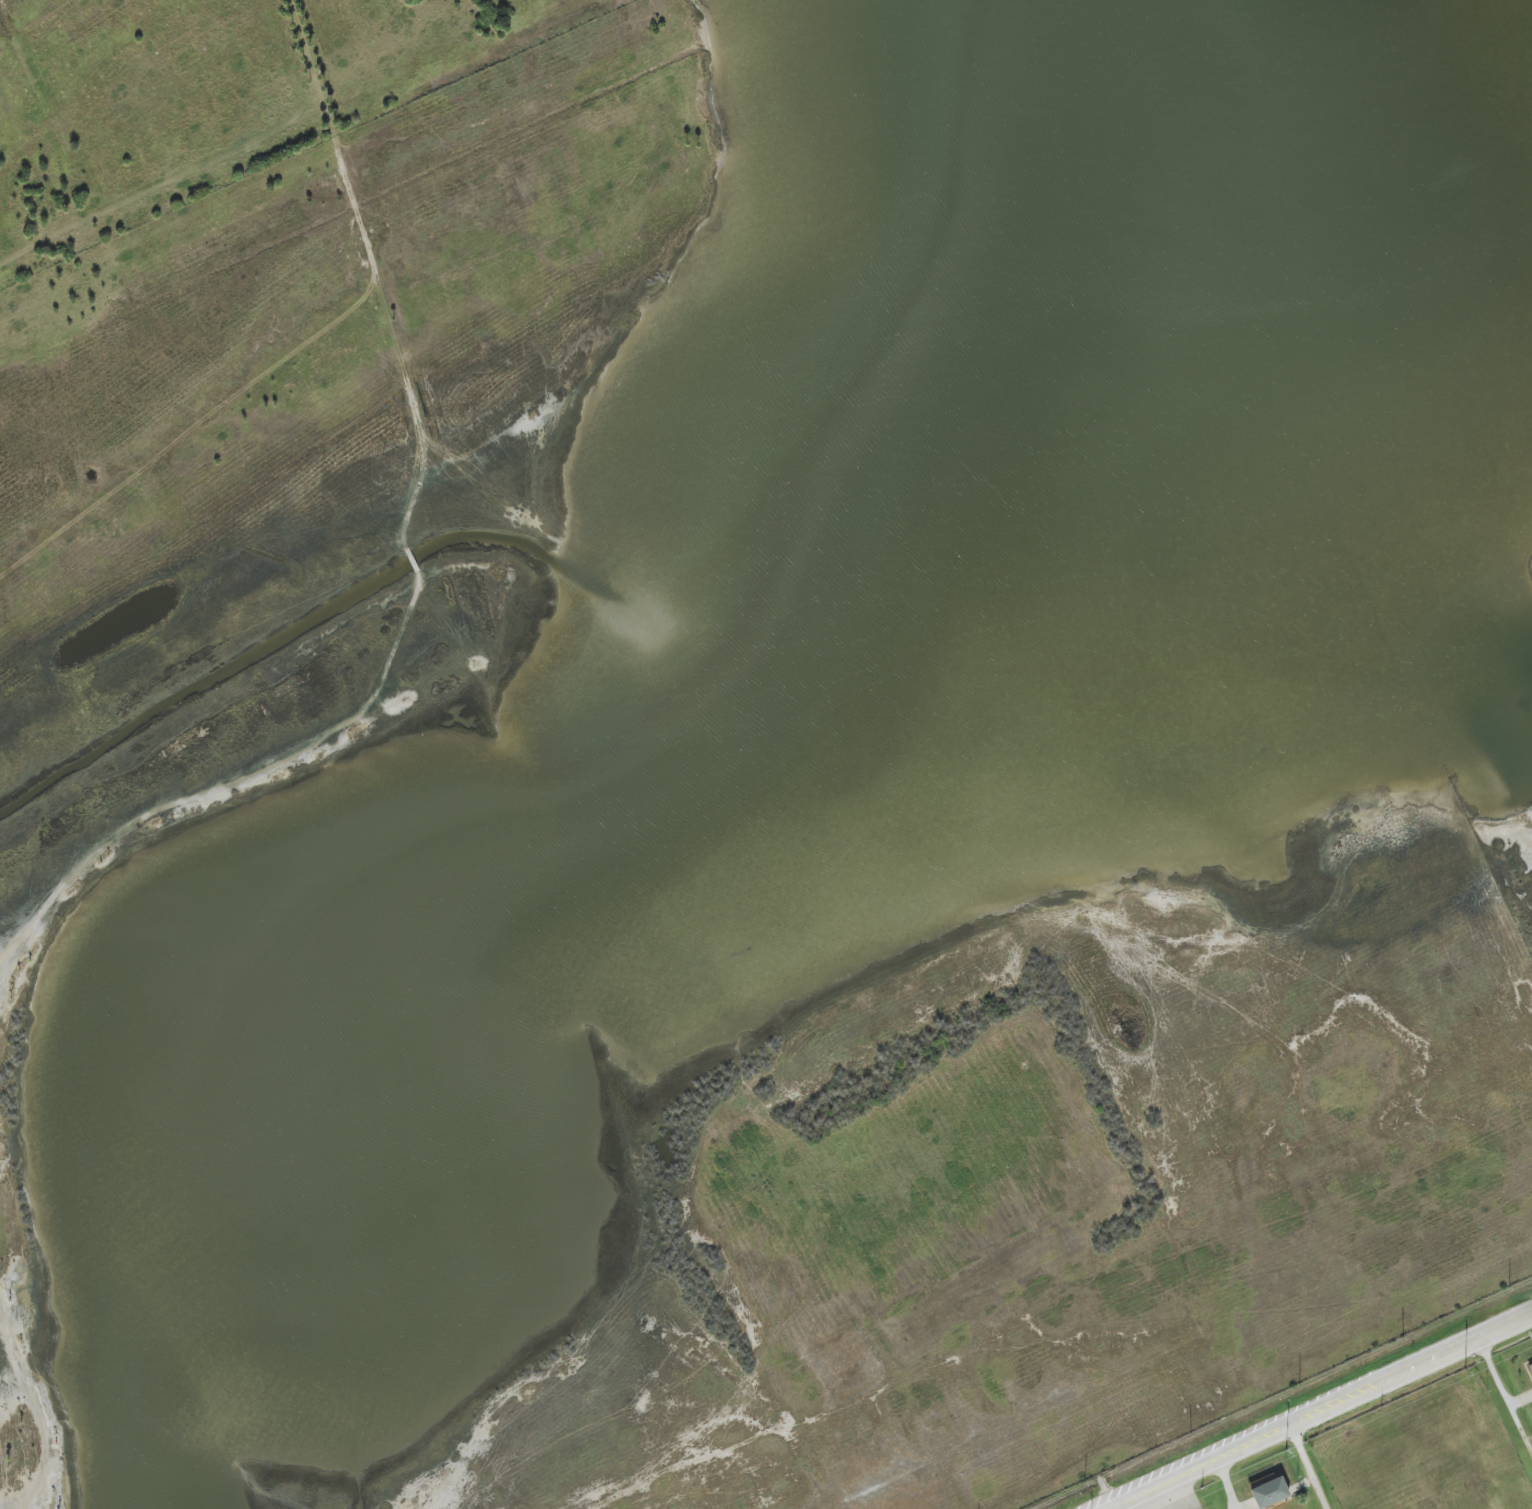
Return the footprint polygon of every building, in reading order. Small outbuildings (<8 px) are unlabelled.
[(1290,1498),(1283,1478),(1250,1488),(1257,1508),(1290,1498)]
